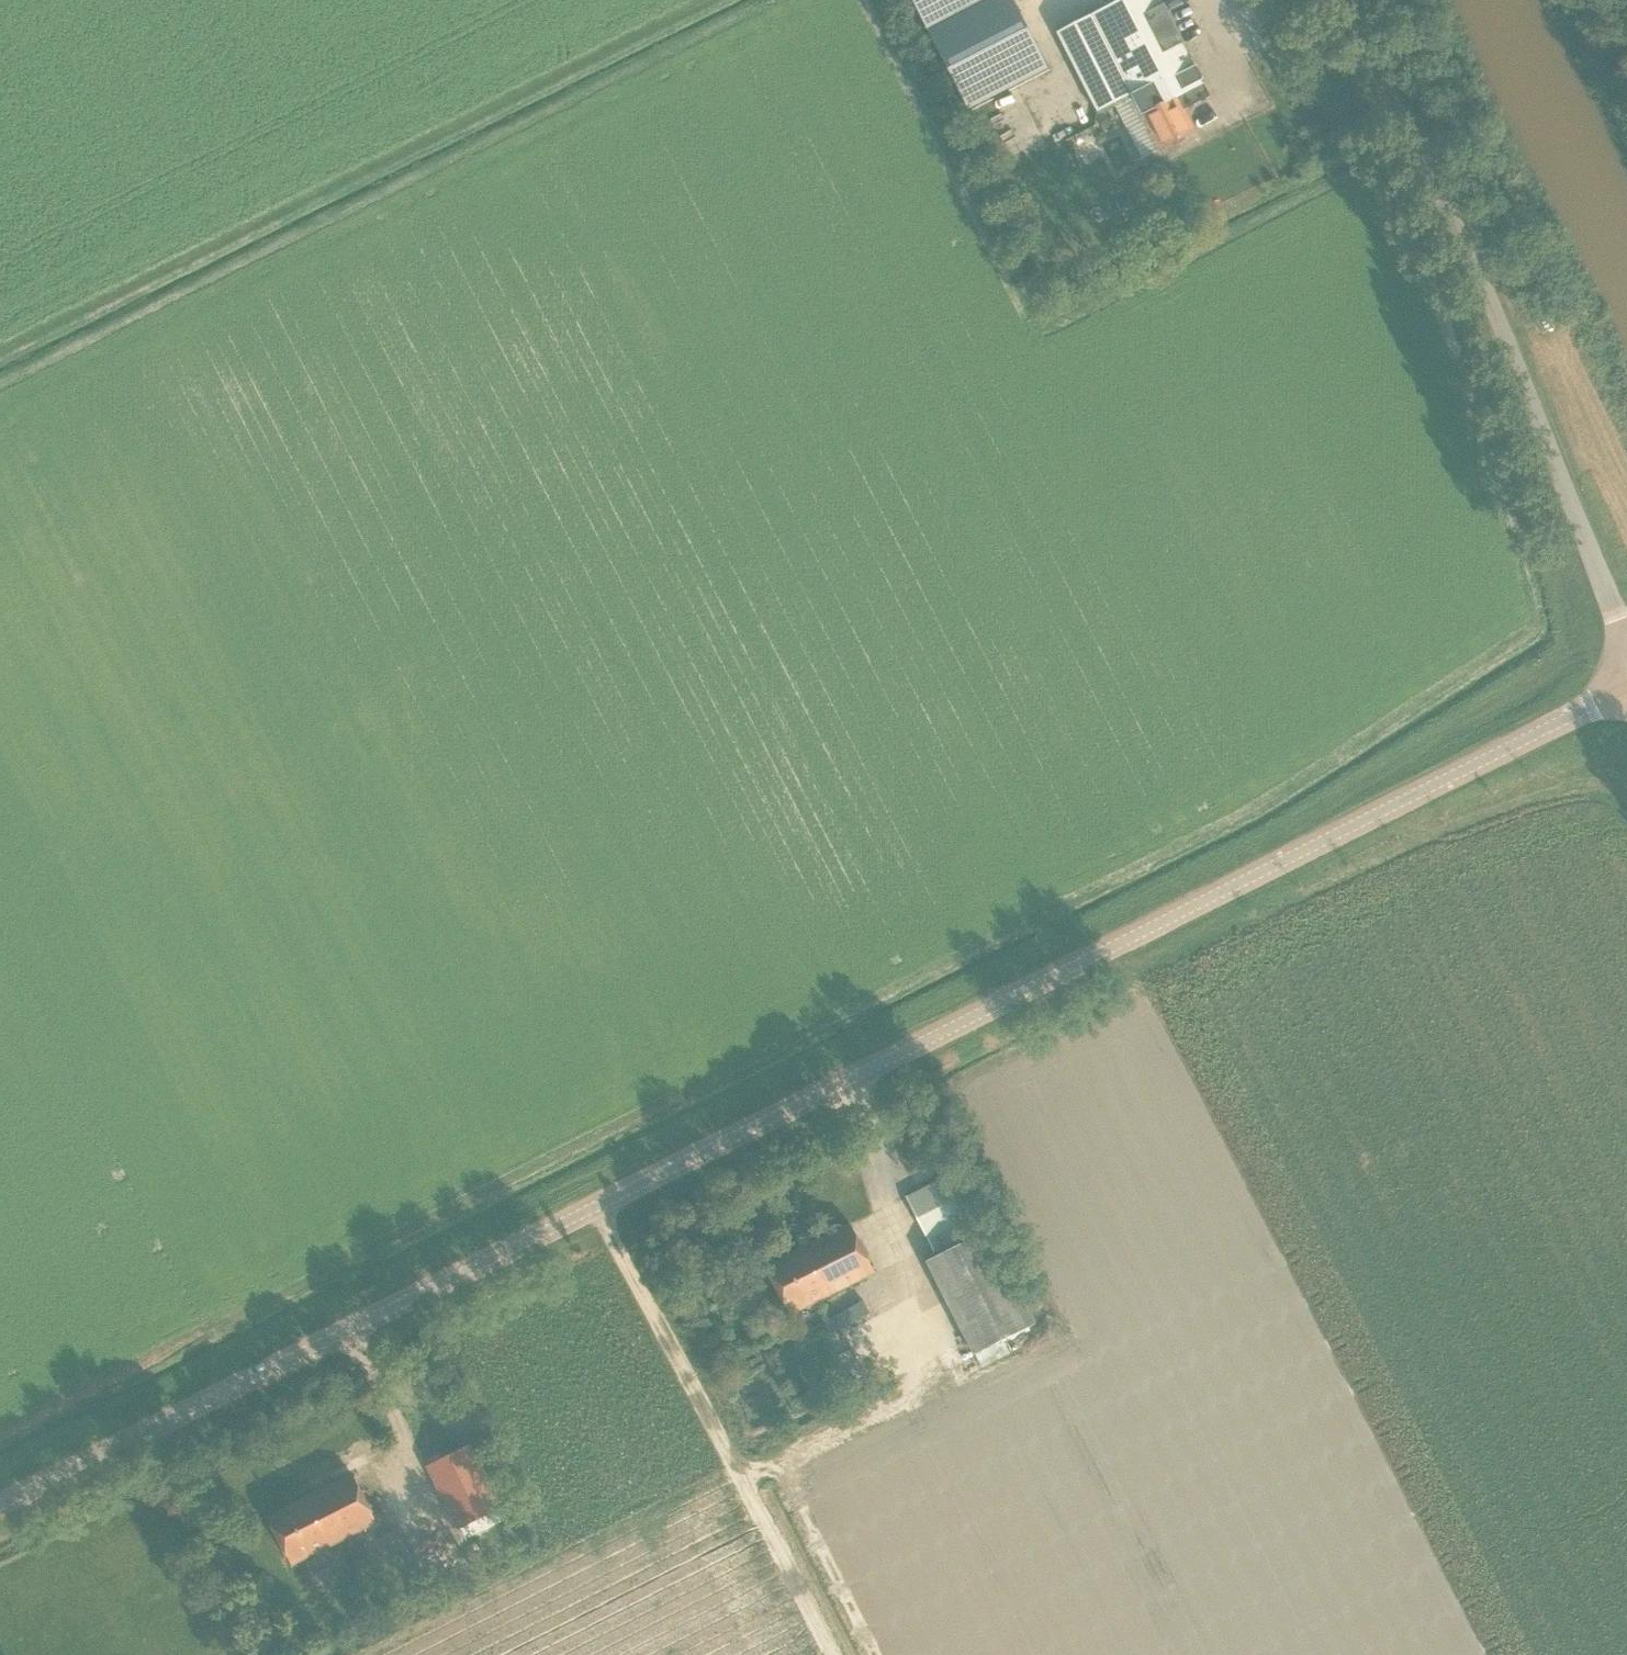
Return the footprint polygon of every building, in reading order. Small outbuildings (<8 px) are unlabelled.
[(968,110),(1048,69),(1013,0),(912,0),(968,110)] [(1056,33),(1096,114),(1132,95),(1160,150),(1194,132),(1177,97),(1203,84),(1161,0),(1120,0),(1056,33)] [(1081,123),(1060,131),(1071,159),(1096,150),(1102,166),(1117,160),(1109,138),(1089,145),(1081,123)] [(1548,316),(1537,321),(1542,333),(1554,328),(1548,316)] [(932,1246),(934,1251),(977,1229),(971,1217),(984,1211),(961,1169),(956,1172),(906,1198),(932,1246)] [(767,1266),(791,1315),(873,1275),(850,1226),(767,1266)] [(1036,1324),(1027,1307),(988,1230),(926,1262),(973,1355),(976,1354),(983,1366),(1011,1353),(1004,1339),(1036,1324)] [(864,1301),(824,1322),(831,1334),(870,1313),(864,1301)] [(470,1446),(428,1467),(458,1528),(500,1507),(470,1446)] [(269,1517),(293,1565),(376,1524),(352,1475),(269,1517)]
